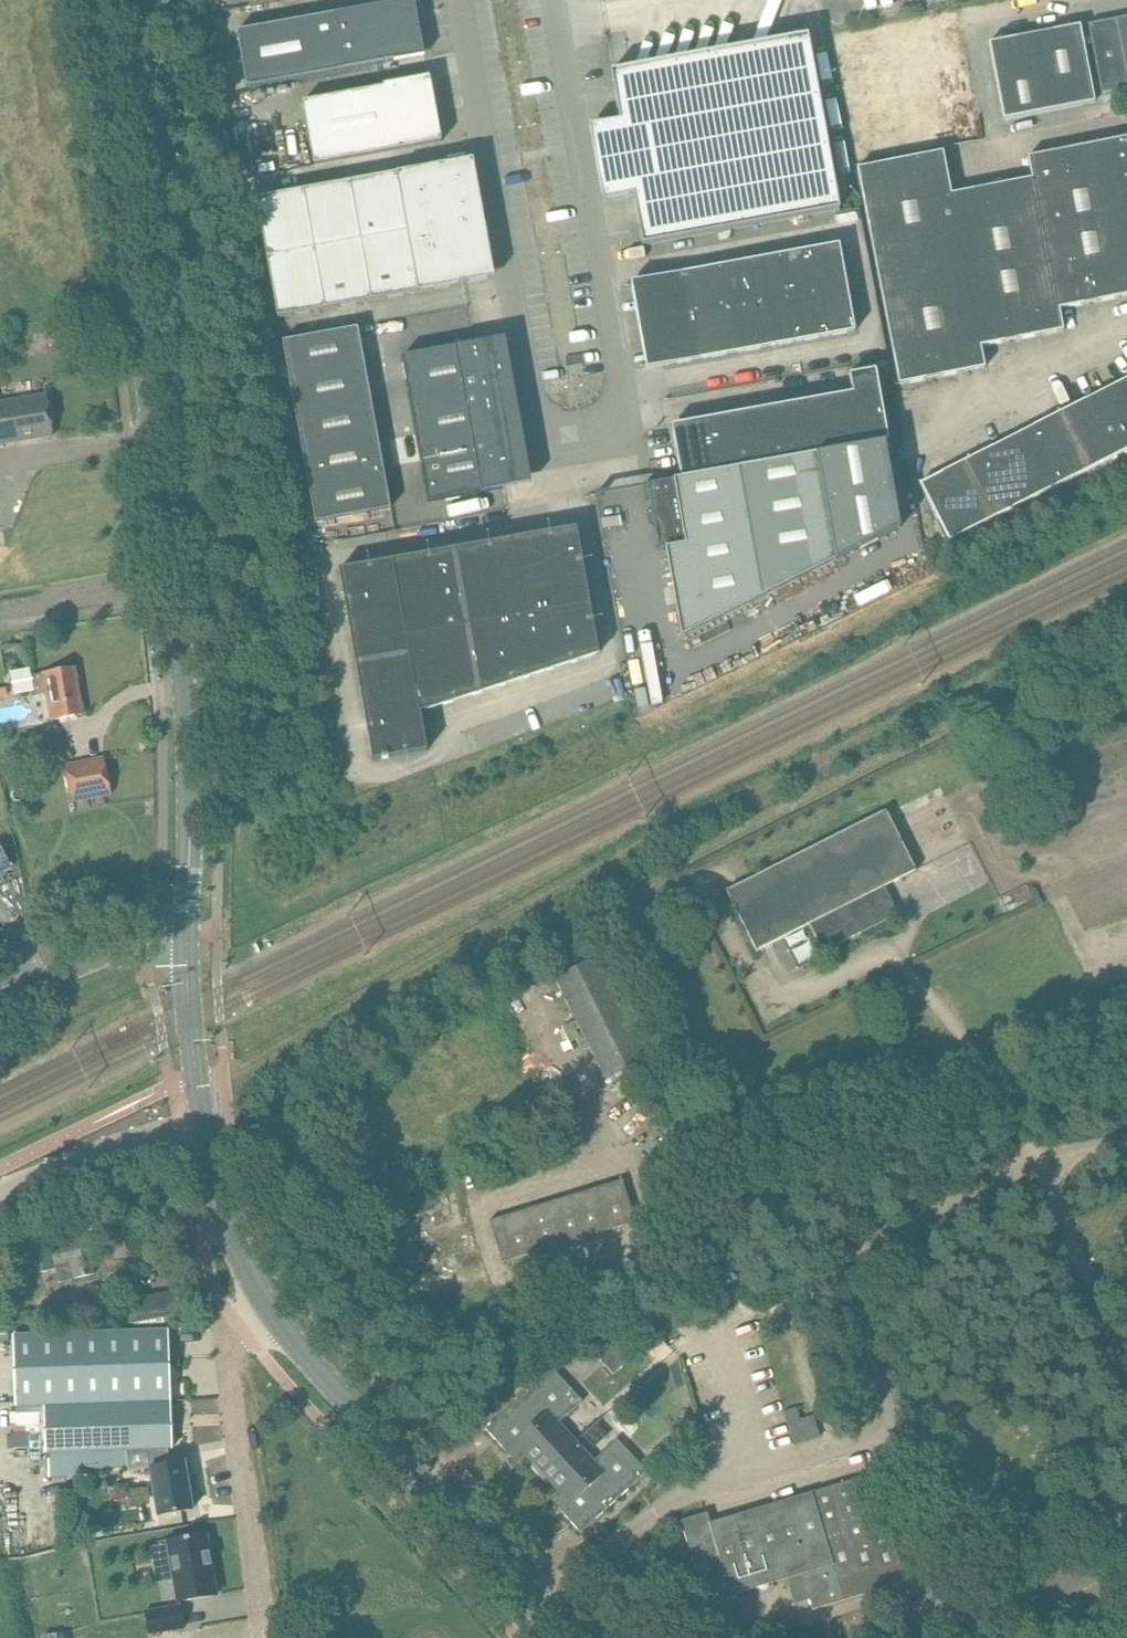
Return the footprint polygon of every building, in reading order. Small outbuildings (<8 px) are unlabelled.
[(247,88),(424,56),(414,0),(411,0),(237,32),(247,88)] [(924,0),(855,0),(856,4),(866,3),(867,9),(924,0)] [(1089,25),(1102,94),(1126,89),(1126,17),(1089,25)] [(933,20),(906,23),(917,98),(968,91),(959,24),(934,28),(933,20)] [(1080,26),(990,43),(1004,118),(1094,101),(1080,26)] [(730,52),(728,52),(725,61),(710,55),(709,56),(706,64),(691,59),(689,59),(686,68),(671,63),(670,63),(667,71),(652,66),(650,66),(647,75),(632,70),(611,74),(620,123),(590,128),(603,204),(634,198),(643,248),(840,212),(808,38),(787,41),(784,50),(769,45),(767,45),(764,54),(749,48),(748,49),(745,57),(730,52)] [(238,47),(228,48),(230,67),(240,66),(238,47)] [(439,140),(428,79),(303,102),(314,165),(442,142),(441,140),(439,140)] [(1111,142),(1126,217),(1126,139),(1111,142)] [(1029,158),(1033,179),(1044,236),(1126,220),(1126,217),(1111,142),(1029,158)] [(943,152),(858,169),(878,272),(963,256),(951,195),(943,152)] [(256,199),(277,318),(494,279),(473,159),(256,199)] [(1033,179),(951,195),(963,256),(965,270),(1048,253),(1044,236),(1033,179)] [(1044,236),(1048,253),(1059,309),(1126,295),(1126,220),(1044,236)] [(631,282),(631,283),(647,369),(855,332),(839,245),(631,282)] [(1048,253),(965,270),(980,346),(1063,330),(1059,309),(1048,253)] [(963,256),(878,272),(900,383),(984,367),(980,346),(965,270),(963,256)] [(391,509),(358,327),(282,341),(315,523),(391,509)] [(402,357),(428,502),(532,483),(505,338),(402,357)] [(876,370),(849,375),(853,393),(853,396),(854,396),(863,446),(885,442),(889,441),(876,370)] [(1108,388),(1126,427),(1126,378),(1108,388)] [(1060,412),(1089,469),(1126,450),(1126,427),(1108,388),(1060,412)] [(853,393),(828,397),(829,400),(838,450),(863,446),(854,396),(853,396),(853,393)] [(53,436),(47,395),(0,403),(0,444),(53,436)] [(828,397),(803,402),(803,405),(812,455),(838,450),(829,400),(828,397)] [(803,402),(777,407),(778,410),(787,460),(812,455),(803,405),(803,402)] [(777,407),(752,411),(752,414),(761,464),(787,460),(778,410),(777,407)] [(752,411),(726,416),(727,419),(735,469),(761,464),(752,414),(752,411)] [(1016,435),(1013,436),(1042,493),(1089,469),(1060,412),(1016,435)] [(726,416),(700,420),(701,424),(710,474),(735,469),(727,419),(726,416)] [(700,420),(672,426),(681,479),(710,474),(701,424),(700,420)] [(1013,436),(966,460),(994,517),(1042,493),(1013,436)] [(710,474),(681,479),(643,486),(644,489),(648,488),(659,550),(666,549),(682,638),(900,529),(885,442),(863,446),(838,450),(812,455),(787,460),(761,464),(735,469),(710,474)] [(966,460),(920,483),(948,540),(994,517),(966,460)] [(339,569),(373,760),(428,750),(421,712),(599,654),(577,528),(339,569)] [(82,715),(74,667),(32,675),(35,695),(46,693),(51,721),(82,715)] [(104,758),(67,765),(74,802),(111,794),(104,758)] [(749,880),(726,891),(756,951),(759,950),(809,925),(823,952),(856,936),(899,914),(885,887),(888,885),(916,871),(887,813),(886,811),(749,880)] [(11,868),(0,846),(0,873),(11,868)] [(596,956),(555,977),(606,1079),(648,1058),(596,956)] [(490,1221),(502,1263),(512,1260),(515,1269),(540,1261),(537,1252),(636,1222),(623,1180),(490,1221)] [(67,1222),(50,1227),(54,1242),(37,1247),(45,1272),(59,1268),(62,1281),(96,1271),(87,1233),(71,1237),(67,1222)] [(180,1315),(176,1291),(124,1300),(128,1324),(180,1315)] [(168,1330),(13,1335),(15,1406),(43,1405),(170,1401),(168,1330)] [(610,1344),(597,1356),(613,1375),(627,1362),(610,1344)] [(507,1381),(491,1364),(458,1394),(474,1412),(507,1381)] [(576,1442),(559,1423),(582,1401),(552,1368),(486,1429),(505,1451),(514,1443),(535,1465),(532,1467),(539,1476),(576,1442)] [(170,1401),(43,1405),(44,1414),(45,1470),(49,1470),(49,1478),(79,1477),(84,1470),(129,1468),(130,1471),(150,1467),(170,1464),(167,1449),(172,1449),(170,1401)] [(671,1437),(657,1450),(674,1468),(688,1455),(671,1437)] [(581,1533),(634,1484),(647,1472),(617,1439),(593,1460),(576,1442),(539,1476),(547,1484),(550,1481),(570,1503),(561,1511),(581,1533)] [(170,1464),(150,1467),(158,1515),(193,1510),(185,1462),(170,1464)] [(708,1513),(681,1521),(710,1619),(732,1612),(729,1602),(739,1599),(731,1573),(781,1558),(787,1579),(802,1574),(812,1609),(885,1588),(906,1582),(873,1474),(872,1474),(811,1493),(711,1523),(708,1513)] [(74,1522),(65,1533),(78,1545),(88,1534),(74,1522)] [(168,1541),(178,1602),(216,1595),(206,1534),(168,1541)]
